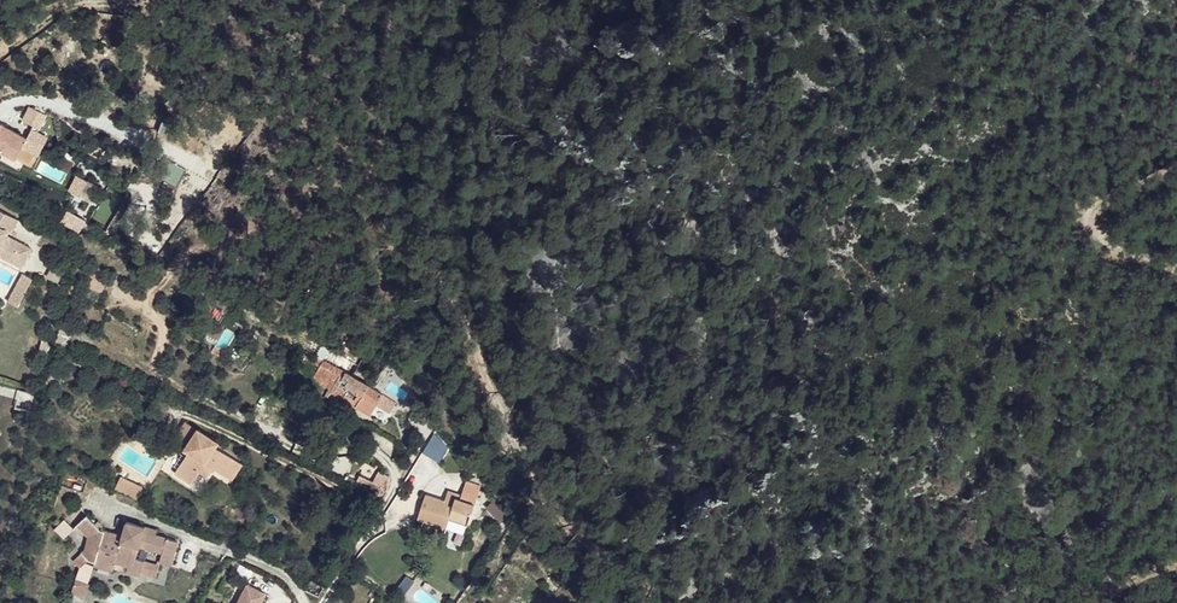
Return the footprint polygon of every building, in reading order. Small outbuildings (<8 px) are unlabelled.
[(0,131),(0,139),(5,142),(0,152),(17,161),(29,140),(3,125),(0,131)] [(23,268),(32,250),(7,236),(9,232),(12,234),(20,221),(0,211),(0,257),(23,268)] [(20,308),(32,277),(20,273),(8,303),(20,308)] [(383,394),(321,360),(314,374),(342,388),(347,380),(351,381),(341,399),(354,408),(356,406),(370,415),(383,394)] [(197,429),(185,422),(173,440),(185,447),(197,429)] [(218,442),(197,429),(185,447),(184,449),(188,451),(174,473),(191,483),(200,469),(205,473),(208,472),(212,467),(231,481),(242,463),(215,446),(218,442)] [(446,448),(432,434),(422,452),(437,461),(446,448)] [(450,451),(446,448),(438,460),(442,463),(450,451)] [(374,480),(377,471),(362,465),(358,473),(374,480)] [(143,487),(120,475),(114,488),(137,499),(143,487)] [(358,478),(354,484),(366,490),(377,495),(383,498),(387,492),(358,478)] [(443,501),(423,495),(416,520),(445,529),(448,520),(467,527),(479,487),(464,482),(460,496),(456,494),(454,499),(445,495),(443,501)] [(377,495),(366,490),(361,501),(372,507),(377,495)] [(494,499),(486,508),(500,521),(509,512),(494,499)] [(86,514),(77,524),(90,539),(89,546),(80,553),(82,554),(73,562),(80,569),(88,560),(95,562),(94,565),(113,571),(115,562),(128,565),(126,572),(141,576),(142,572),(144,561),(135,558),(139,545),(162,552),(160,562),(171,565),(177,541),(155,535),(143,531),(145,526),(126,521),(123,536),(100,529),(86,514)] [(65,520),(55,529),(63,537),(73,528),(65,520)] [(159,565),(144,561),(142,572),(157,576),(159,565)] [(88,584),(76,579),(72,591),(85,595),(88,584)] [(323,587),(310,581),(305,591),(318,598),(323,587)] [(248,585),(239,602),(261,602),(266,594),(248,585)]
